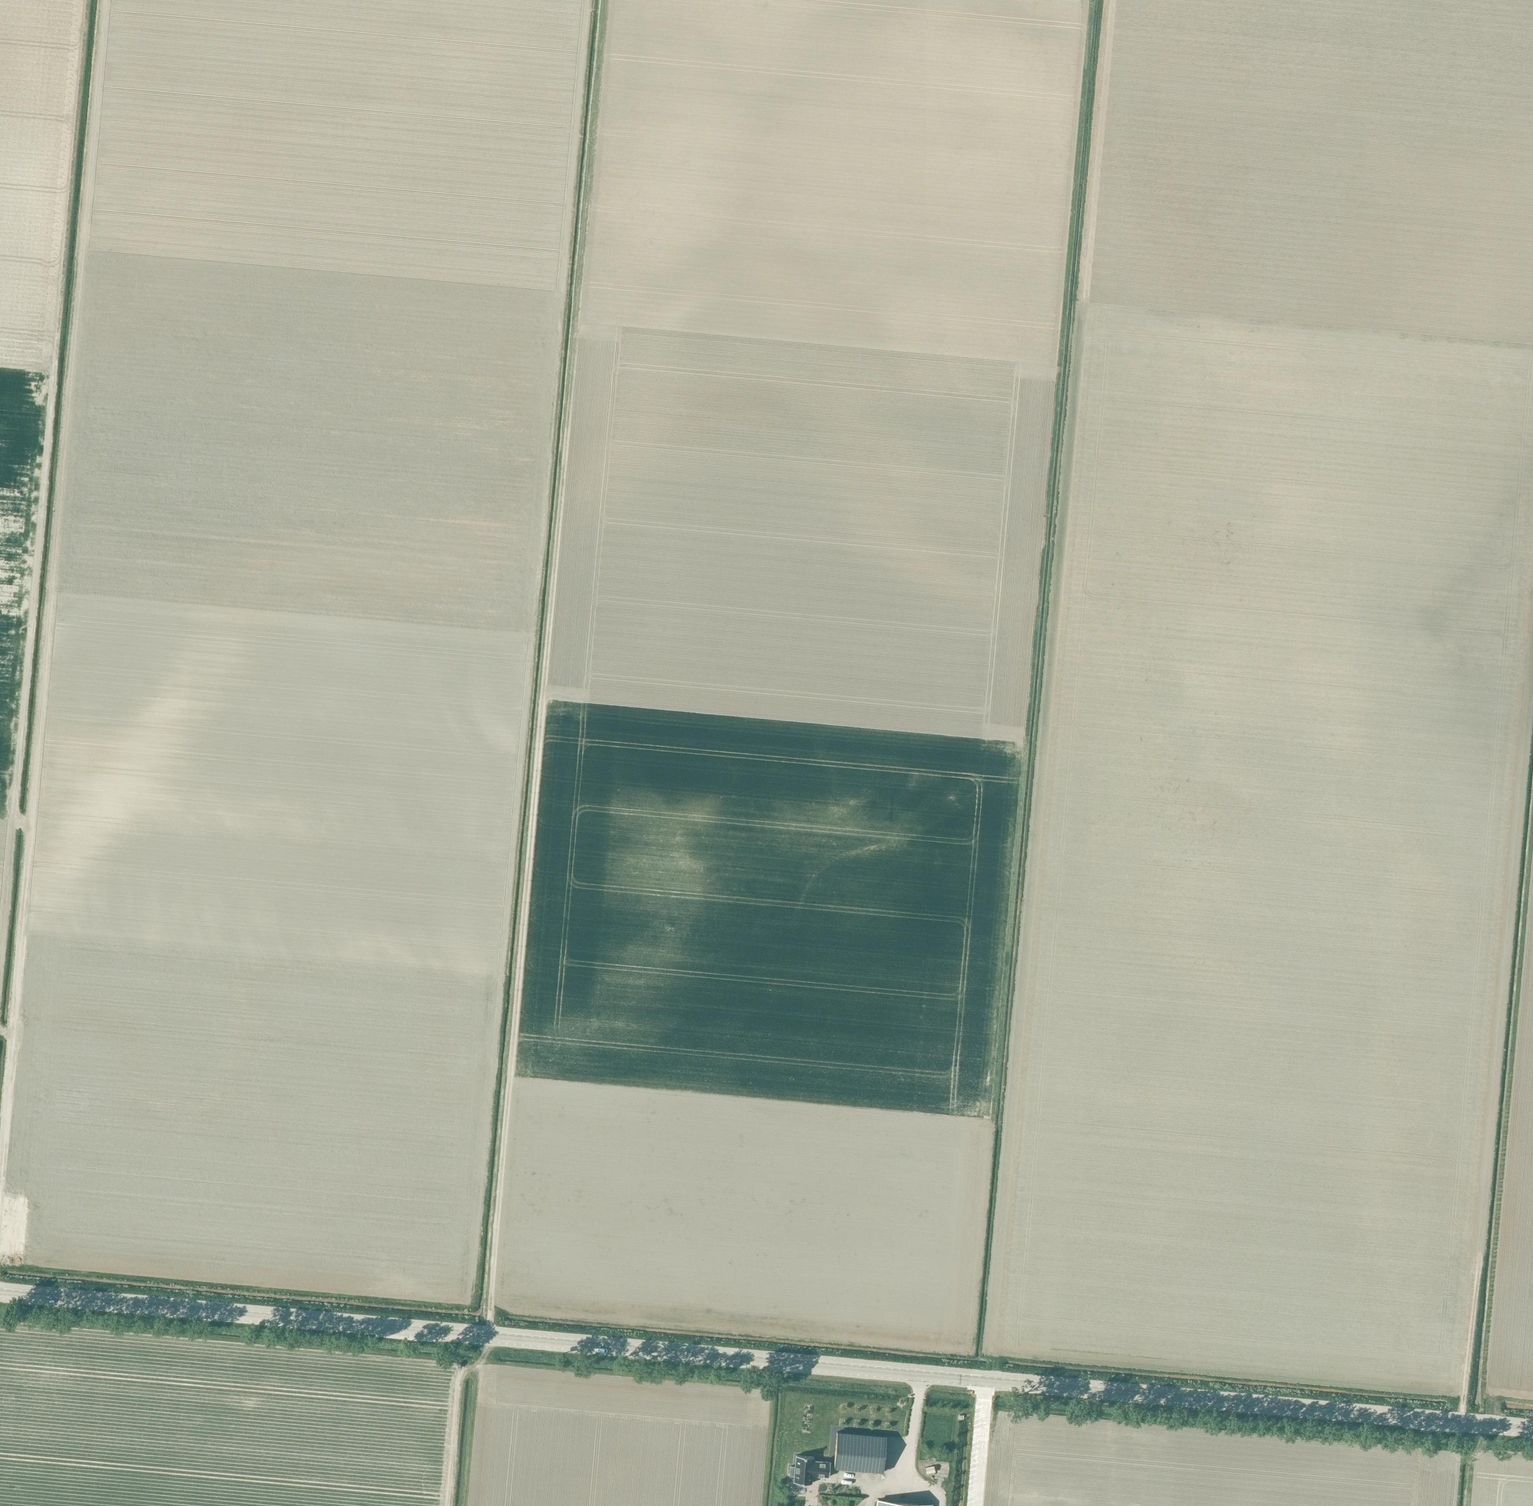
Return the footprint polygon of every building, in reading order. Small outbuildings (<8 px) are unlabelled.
[(915,1432),(938,1432),(938,1423),(915,1422),(915,1432)] [(837,1432),(833,1468),(883,1472),(886,1436),(837,1432)] [(791,1466),(790,1475),(794,1476),(794,1482),(811,1483),(812,1475),(829,1477),(830,1462),(813,1461),(814,1456),(796,1455),(795,1467),(791,1466)]
